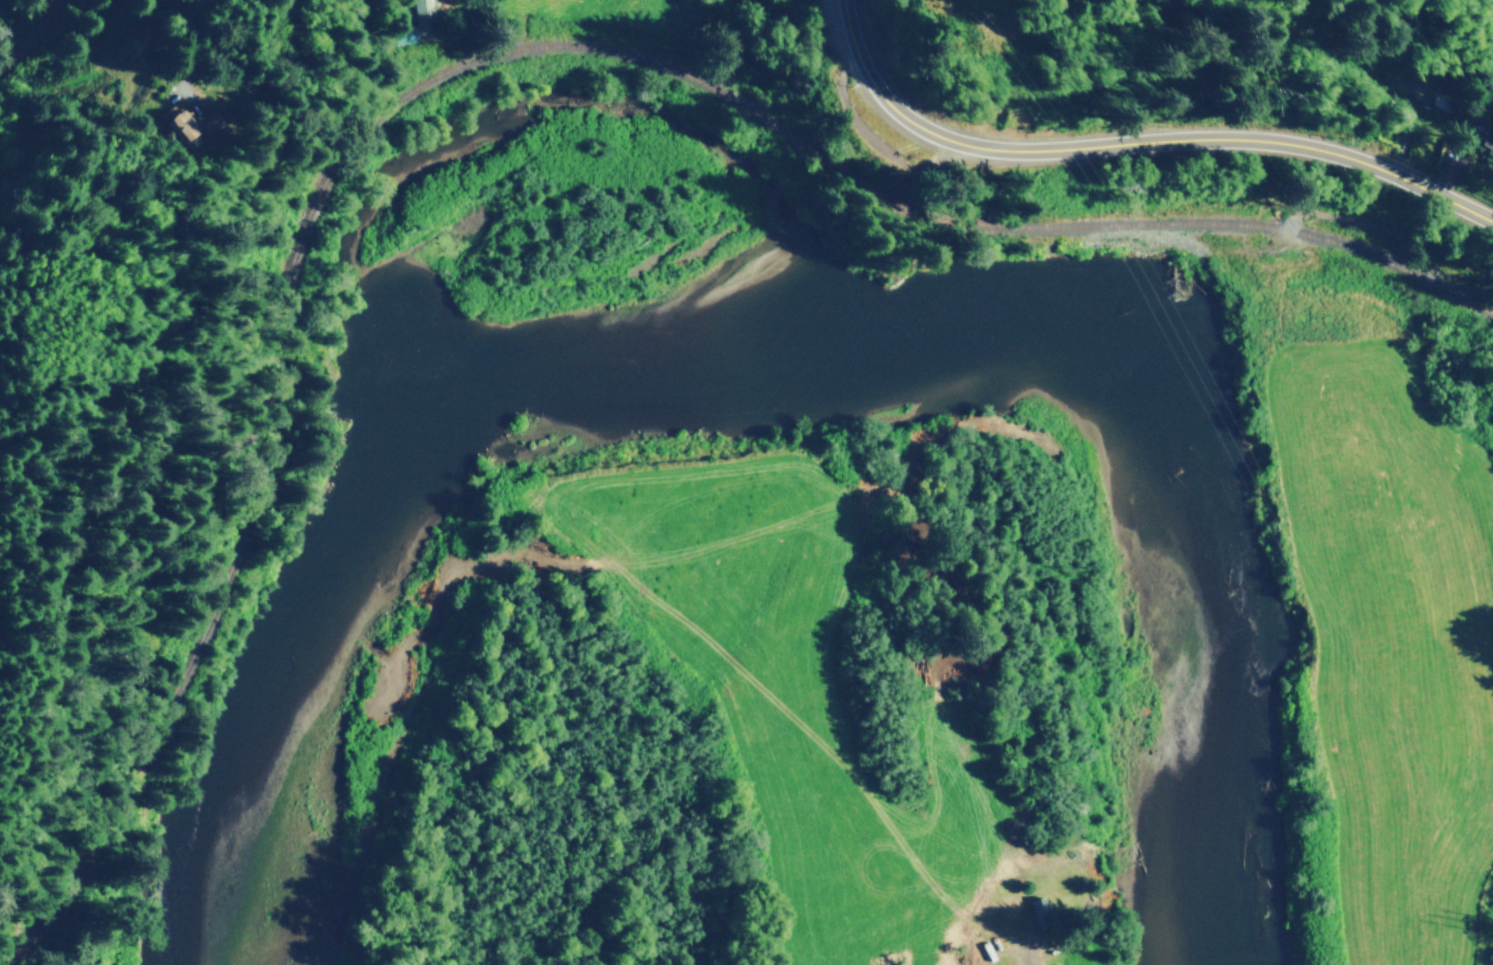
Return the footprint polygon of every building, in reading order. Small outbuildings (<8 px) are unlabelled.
[(414,23),(431,23),(430,0),(413,0),(414,23)] [(162,112),(185,138),(199,126),(175,100),(162,112)]
